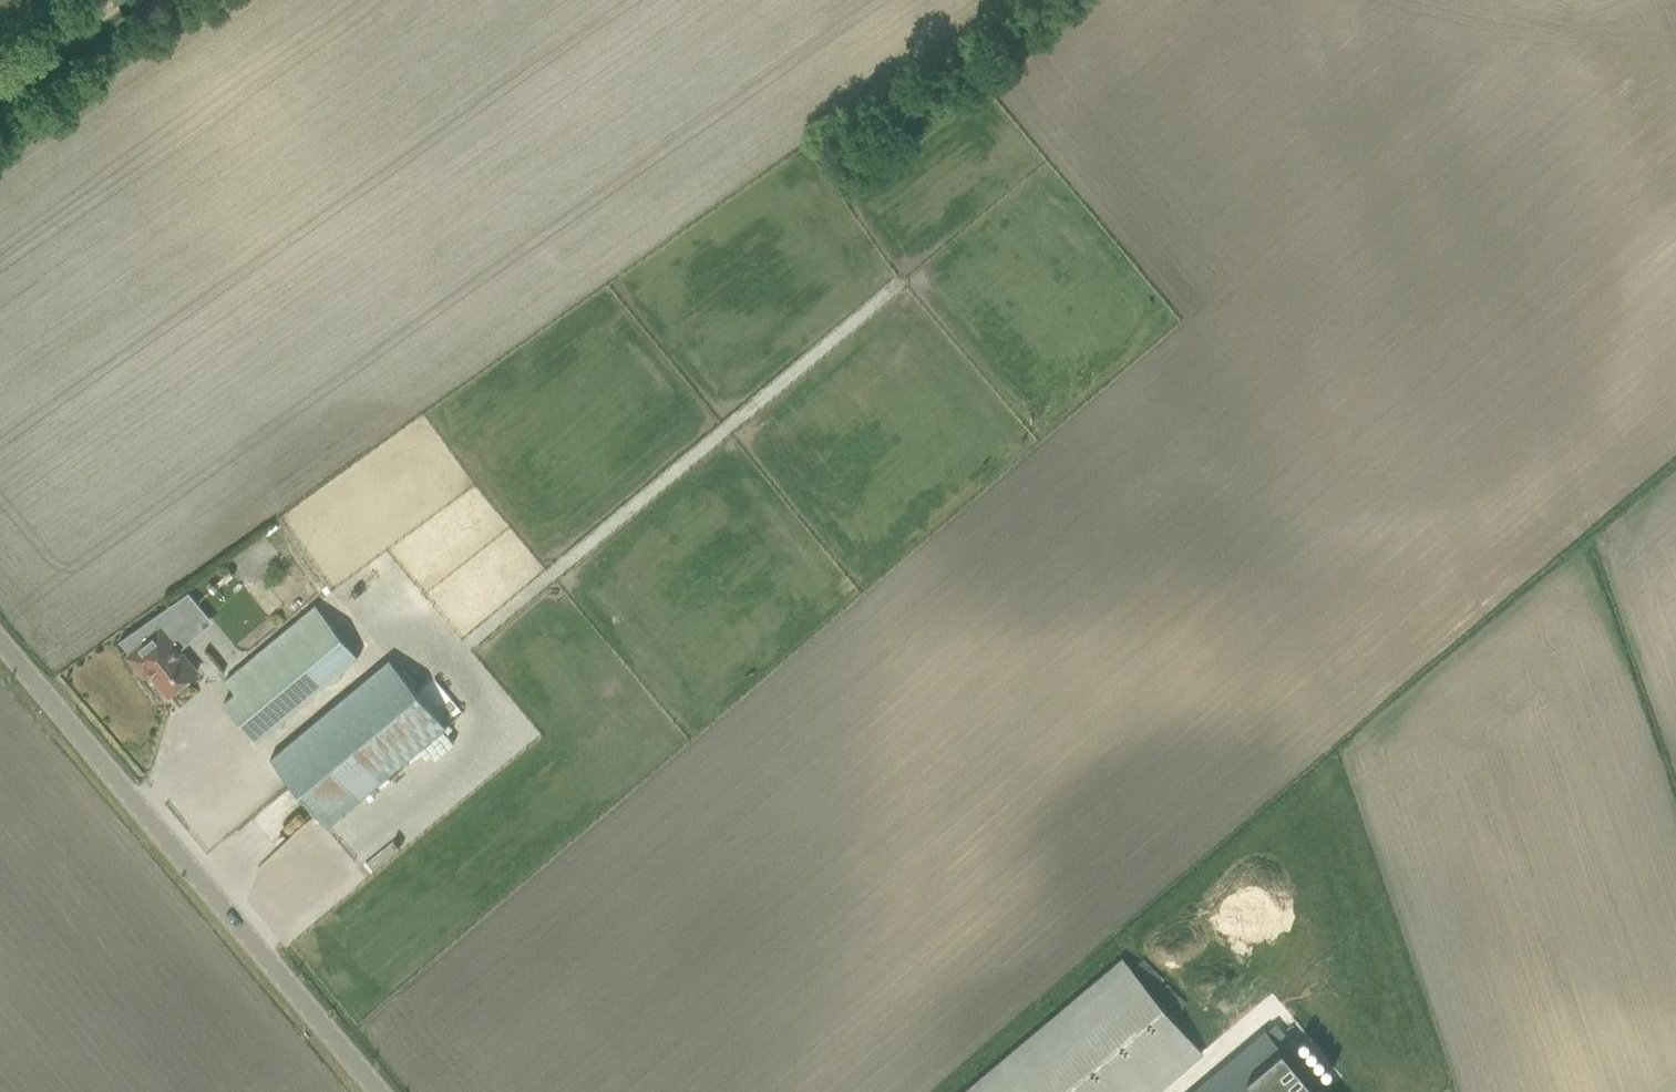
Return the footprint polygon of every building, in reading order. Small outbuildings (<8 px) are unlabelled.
[(174,640),(177,637),(181,643),(196,630),(173,602),(118,641),(129,654),(126,656),(142,675),(147,671),(167,695),(198,670),(174,640)] [(315,605),(241,666),(224,681),(235,693),(223,702),(255,741),(357,656),(315,605)] [(270,758),(326,826),(445,727),(389,659),(270,758)] [(1207,1060),(1122,960),(965,1091),(1168,1091),(1207,1060)] [(1191,1091),(1318,1091),(1265,1030),(1191,1091)]
